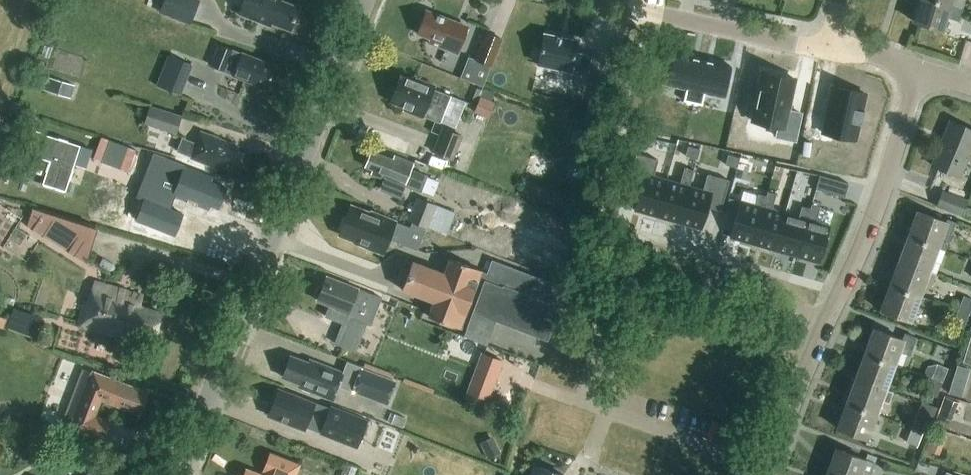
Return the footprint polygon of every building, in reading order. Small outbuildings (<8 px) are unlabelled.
[(200,0),(163,0),(158,11),(190,24),(200,0)] [(299,7),(282,0),(244,0),(238,13),(270,25),(272,22),(290,29),(299,7)] [(962,9),(933,0),(919,0),(913,21),(942,30),(947,17),(958,20),(962,9)] [(962,9),(964,0),(933,0),(962,9)] [(458,49),(467,25),(454,20),(456,16),(428,5),(417,33),(447,45),(447,44),(458,49)] [(503,37),(485,31),(475,57),(467,54),(459,76),(483,85),(490,65),(492,66),(503,37)] [(585,53),(575,51),(577,40),(544,33),(538,64),(571,71),(572,64),(582,66),(580,73),(594,76),(598,55),(585,52),(585,53)] [(211,64),(224,69),(224,71),(267,87),(275,66),(219,44),(211,64)] [(684,100),(693,102),(703,59),(674,52),(667,84),(686,88),(684,100)] [(181,94),(193,64),(168,54),(156,84),(181,94)] [(731,65),(703,59),(693,102),(702,104),(705,92),(724,97),(731,65)] [(764,73),(753,120),(778,126),(776,135),(795,139),(801,112),(788,109),(794,80),(764,73)] [(74,83),(45,74),(40,88),(70,97),(74,83)] [(416,78),(415,80),(401,75),(391,101),(405,107),(404,109),(422,116),(423,115),(439,121),(450,94),(433,87),(434,85),(416,78)] [(608,82),(594,79),(582,124),(596,128),(608,82)] [(826,117),(822,133),(854,140),(857,123),(861,124),(863,111),(860,111),(864,93),(833,86),(829,103),(826,102),(823,116),(826,117)] [(176,133),(182,116),(149,106),(144,123),(176,133)] [(970,147),(970,129),(950,120),(932,165),(959,176),(970,147)] [(453,159),(463,135),(442,126),(432,151),(453,159)] [(237,145),(201,131),(197,142),(182,136),(177,150),(191,156),(191,158),(218,168),(219,164),(235,170),(241,152),(235,150),(237,145)] [(36,133),(28,156),(50,164),(43,186),(65,193),(74,167),(84,170),(90,150),(36,133)] [(646,148),(649,138),(637,135),(635,145),(646,148)] [(686,155),(697,158),(700,149),(688,145),(686,155)] [(393,159),(372,150),(366,166),(373,169),(371,173),(383,178),(379,189),(401,198),(406,185),(420,191),(426,176),(411,170),(413,163),(394,155),(393,159)] [(533,153),(526,170),(545,177),(551,159),(533,153)] [(737,167),(740,157),(728,154),(726,164),(737,167)] [(211,180),(213,176),(168,158),(152,200),(146,197),(137,218),(173,233),(182,212),(172,208),(176,196),(209,209),(211,205),(220,208),(228,187),(211,180)] [(641,211),(664,217),(674,181),(677,170),(669,168),(666,178),(652,174),(641,211)] [(664,217),(686,223),(699,176),(691,174),(688,185),(674,181),(664,217)] [(845,196),(848,183),(820,175),(816,188),(845,196)] [(686,223),(708,230),(719,194),(705,190),(708,179),(699,176),(686,223)] [(967,199),(970,189),(963,186),(960,196),(941,189),(935,206),(962,215),(968,199),(967,199)] [(754,243),(768,196),(760,194),(757,205),(742,201),(732,237),(754,243)] [(776,250),(787,214),(773,210),(777,199),(768,196),(754,243),(776,250)] [(411,223),(425,229),(426,226),(447,234),(455,211),(418,197),(409,219),(413,220),(411,223)] [(95,223),(36,206),(35,207),(32,206),(27,225),(32,228),(32,229),(42,235),(43,234),(68,250),(67,251),(74,255),(86,262),(97,227),(94,226),(95,223)] [(425,229),(411,223),(410,226),(396,221),(395,221),(365,209),(364,212),(350,206),(340,233),(355,239),(354,242),(383,253),(389,238),(417,249),(425,229)] [(776,250),(798,256),(812,209),(804,207),(801,218),(787,214),(776,250)] [(812,209),(798,256),(821,263),(831,226),(817,222),(820,212),(812,209)] [(956,225),(917,210),(908,236),(938,247),(943,231),(952,234),(956,225)] [(929,271),(938,247),(908,236),(899,260),(929,271)] [(405,280),(402,289),(433,301),(428,316),(454,325),(460,327),(465,331),(464,335),(486,344),(496,320),(547,340),(567,288),(492,259),(487,273),(475,268),(450,258),(444,272),(412,260),(409,268),(400,265),(396,276),(405,280)] [(919,296),(929,271),(899,260),(890,285),(919,296)] [(371,325),(382,297),(327,276),(318,300),(335,307),(334,308),(347,314),(350,306),(354,308),(350,317),(371,325)] [(139,305),(142,295),(95,281),(89,302),(86,301),(79,325),(98,331),(100,324),(152,339),(160,312),(139,305)] [(914,310),(919,296),(890,285),(880,310),(919,324),(923,313),(914,310)] [(969,314),(970,308),(970,298),(963,295),(957,310),(969,314)] [(963,329),(969,314),(957,310),(952,324),(963,329)] [(10,327),(33,332),(36,319),(12,314),(10,327)] [(356,351),(365,329),(344,321),(335,343),(356,351)] [(864,353),(894,364),(899,351),(910,355),(916,337),(904,332),(902,339),(873,328),(864,353)] [(486,407),(504,359),(482,351),(464,398),(486,407)] [(885,389),(894,364),(864,353),(855,378),(885,389)] [(308,362),(291,355),(283,376),(301,384),(300,387),(322,395),(323,394),(334,398),(344,373),(309,359),(308,362)] [(931,378),(942,382),(948,368),(936,363),(928,365),(924,375),(931,378)] [(92,371),(82,367),(61,420),(71,423),(70,425),(102,438),(110,419),(95,413),(101,399),(122,407),(123,405),(139,411),(147,390),(93,369),(92,371)] [(386,403),(395,381),(361,368),(353,391),(386,403)] [(963,396),(968,380),(953,375),(948,392),(963,396)] [(893,392),(885,389),(855,378),(846,403),(876,414),(881,400),(889,402),(893,392)] [(936,397),(942,382),(931,378),(925,392),(936,397)] [(295,396),(278,390),(268,414),(285,421),(284,422),(304,430),(308,420),(319,424),(318,426),(349,438),(356,419),(315,403),(315,402),(295,394),(295,396)] [(507,396),(497,405),(505,415),(515,407),(507,396)] [(912,427),(923,431),(928,416),(932,418),(936,408),(921,402),(912,427)] [(867,439),(876,414),(846,403),(837,428),(867,439)] [(917,445),(923,431),(912,427),(906,441),(917,445)] [(937,427),(928,447),(942,453),(951,433),(937,427)] [(831,474),(869,474),(874,462),(836,448),(826,473),(831,474)] [(301,462),(271,451),(264,469),(265,469),(264,473),(248,467),(245,474),(296,474),(301,462)] [(564,474),(535,466),(532,474),(564,474)]
